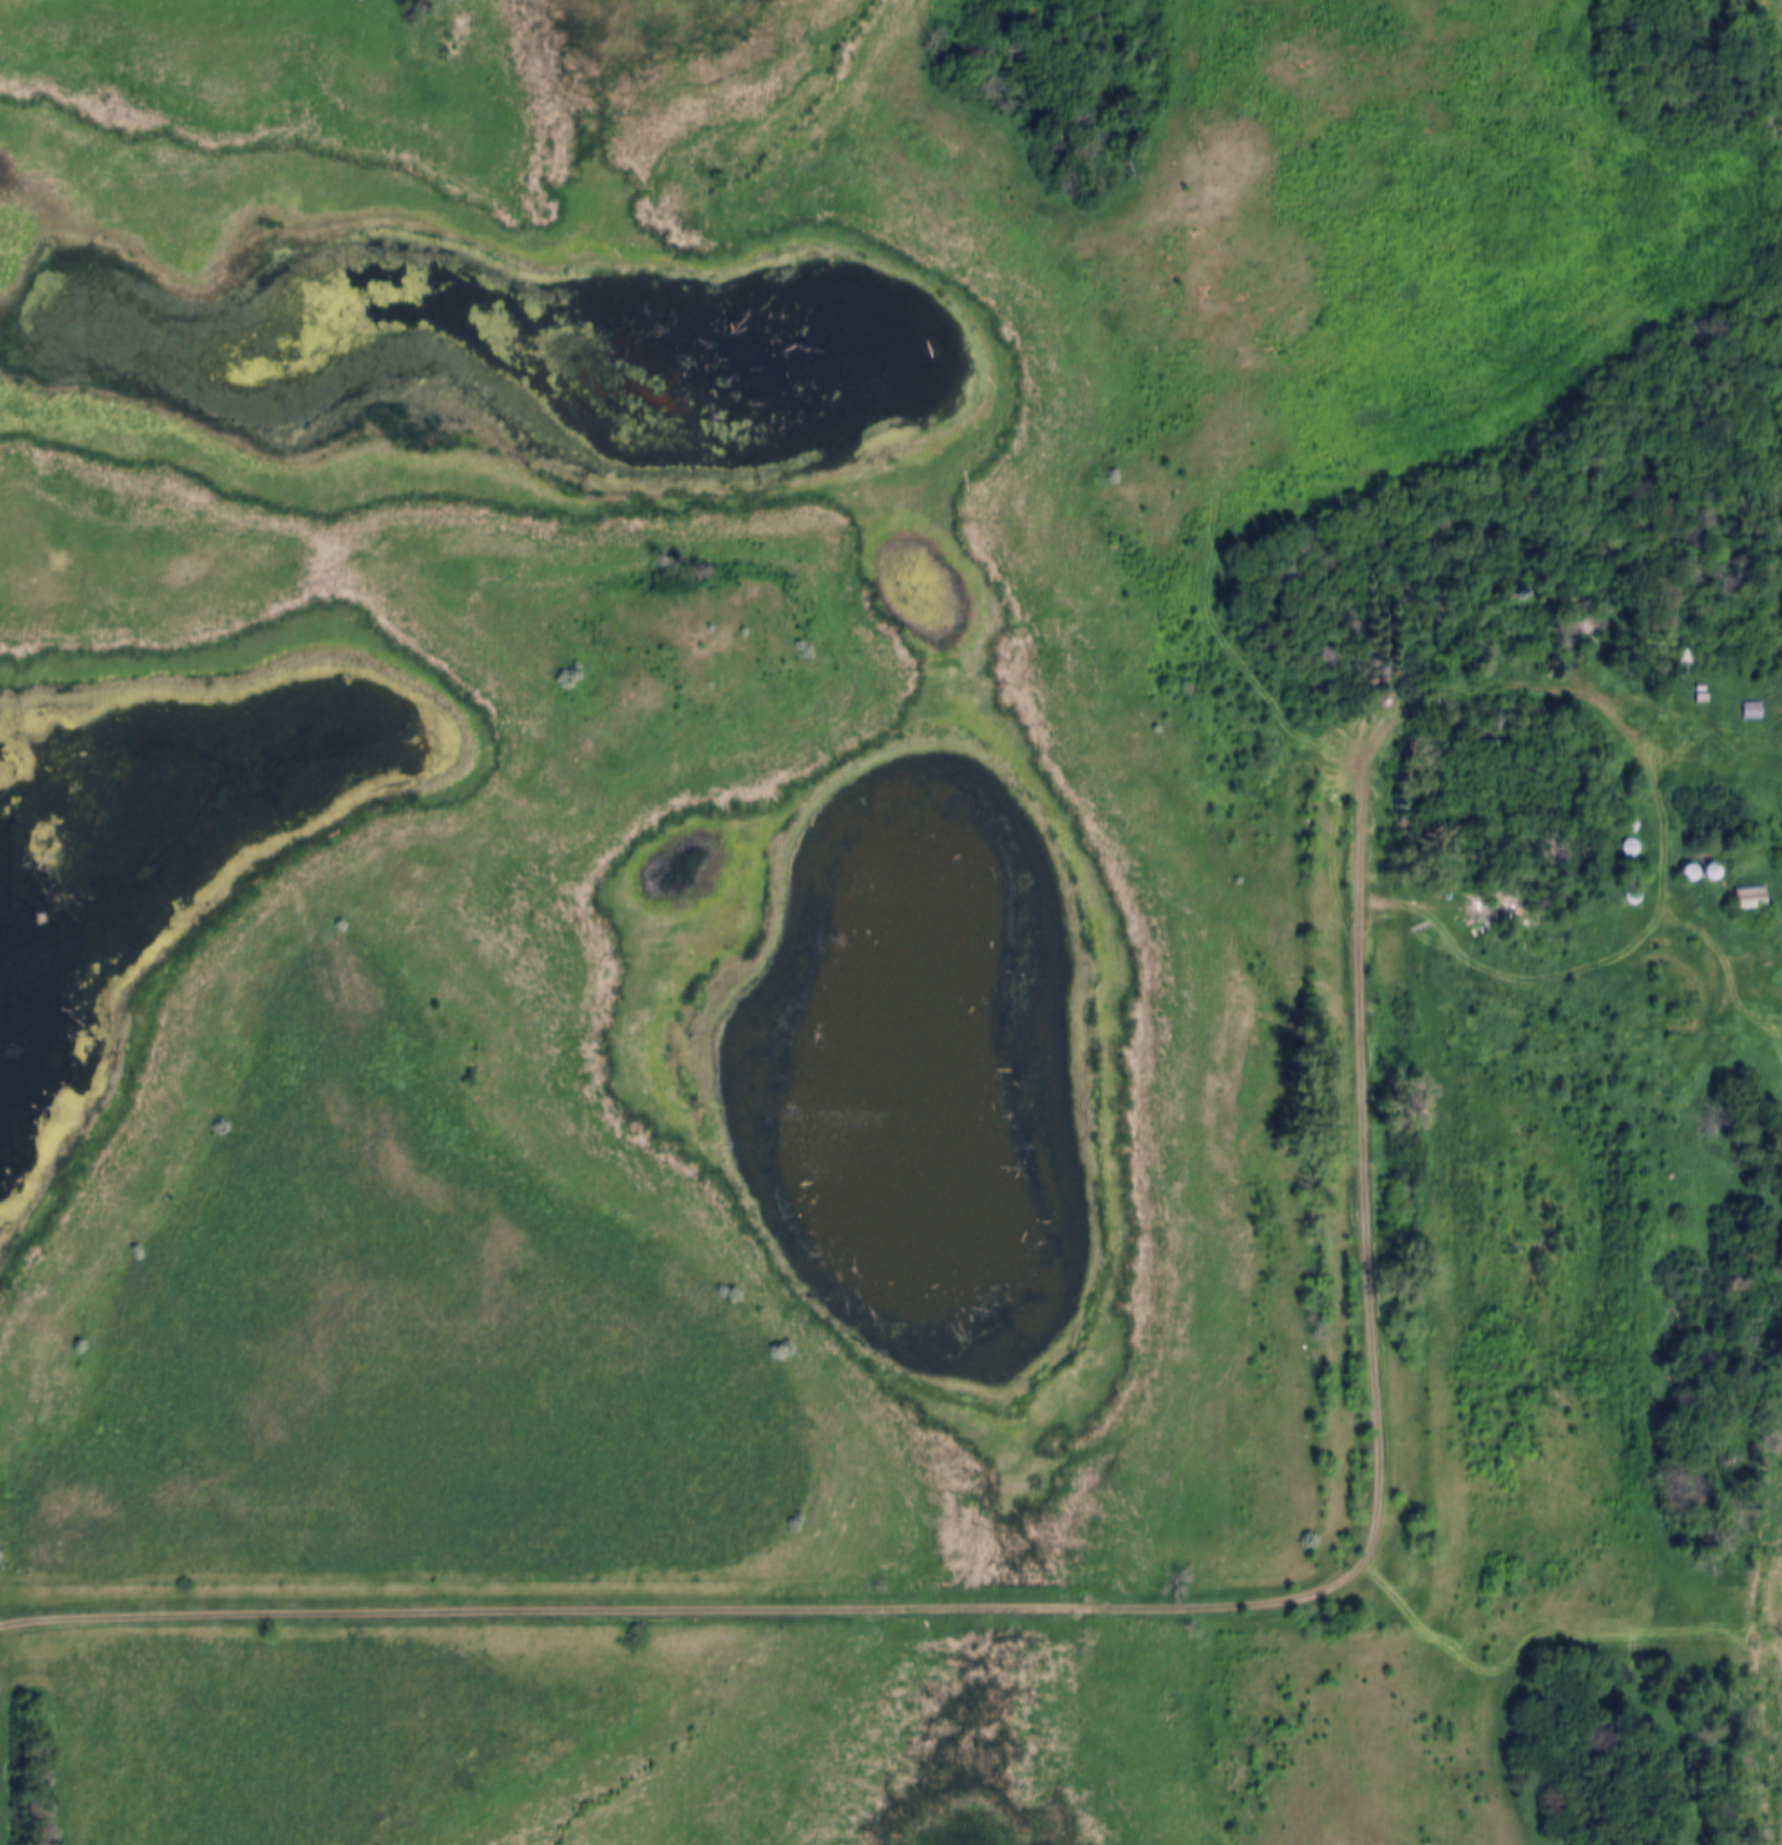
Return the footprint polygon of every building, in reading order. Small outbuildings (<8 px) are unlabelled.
[(1666,638),(1667,666),(1687,665),(1687,638),(1666,638)] [(1675,648),(1675,677),(1694,677),(1694,648),(1675,648)] [(1687,672),(1699,672),(1699,681),(1687,681),(1687,672)] [(1730,693),(1731,707),(1752,706),(1751,691),(1730,693)] [(1742,719),(1762,719),(1762,702),(1742,702),(1742,719)] [(1624,824),(1629,823),(1632,819),(1634,815),(1632,810),(1629,807),(1625,806),(1620,807),(1617,810),(1616,815),(1617,819),(1620,823),(1624,824)] [(1624,846),(1629,845),(1632,841),(1634,836),(1632,833),(1629,829),(1625,828),(1620,829),(1617,831),(1616,836),(1617,841),(1620,845),(1624,846)] [(1700,870),(1705,869),(1708,865),(1710,862),(1708,857),(1705,853),(1701,852),(1696,853),(1693,857),(1692,862),(1693,865),(1696,869),(1700,870)] [(1626,872),(1631,871),(1634,868),(1636,863),(1635,858),(1631,854),(1626,853),(1622,854),(1618,858),(1617,863),(1618,868),(1622,871),(1626,872)] [(1678,871),(1683,870),(1687,868),(1688,863),(1687,858),(1683,854),(1678,853),(1673,854),(1671,858),(1670,863),(1671,868),(1673,870),(1678,871)] [(1722,880),(1754,875),(1758,899),(1725,904),(1722,880)] [(1626,894),(1631,893),(1635,889),(1636,886),(1635,881),(1631,877),(1626,876),(1622,877),(1618,881),(1617,884),(1618,889),(1622,893),(1626,894)] [(1765,911),(1764,885),(1734,885),(1735,911),(1765,911)]
